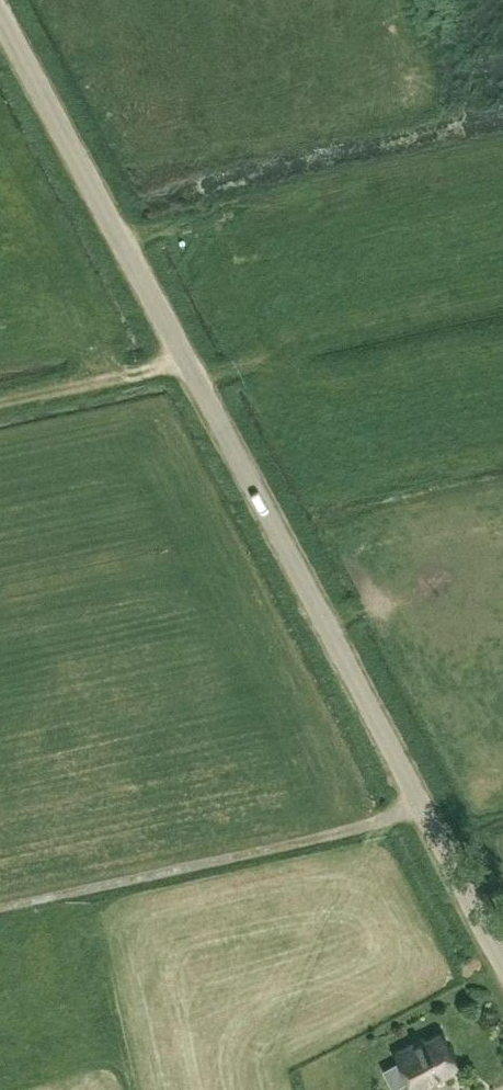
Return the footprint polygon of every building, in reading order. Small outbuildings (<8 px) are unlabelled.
[(417,1047),(415,1043),(396,1053),(416,1089),(459,1066),(442,1033),(417,1047)]
